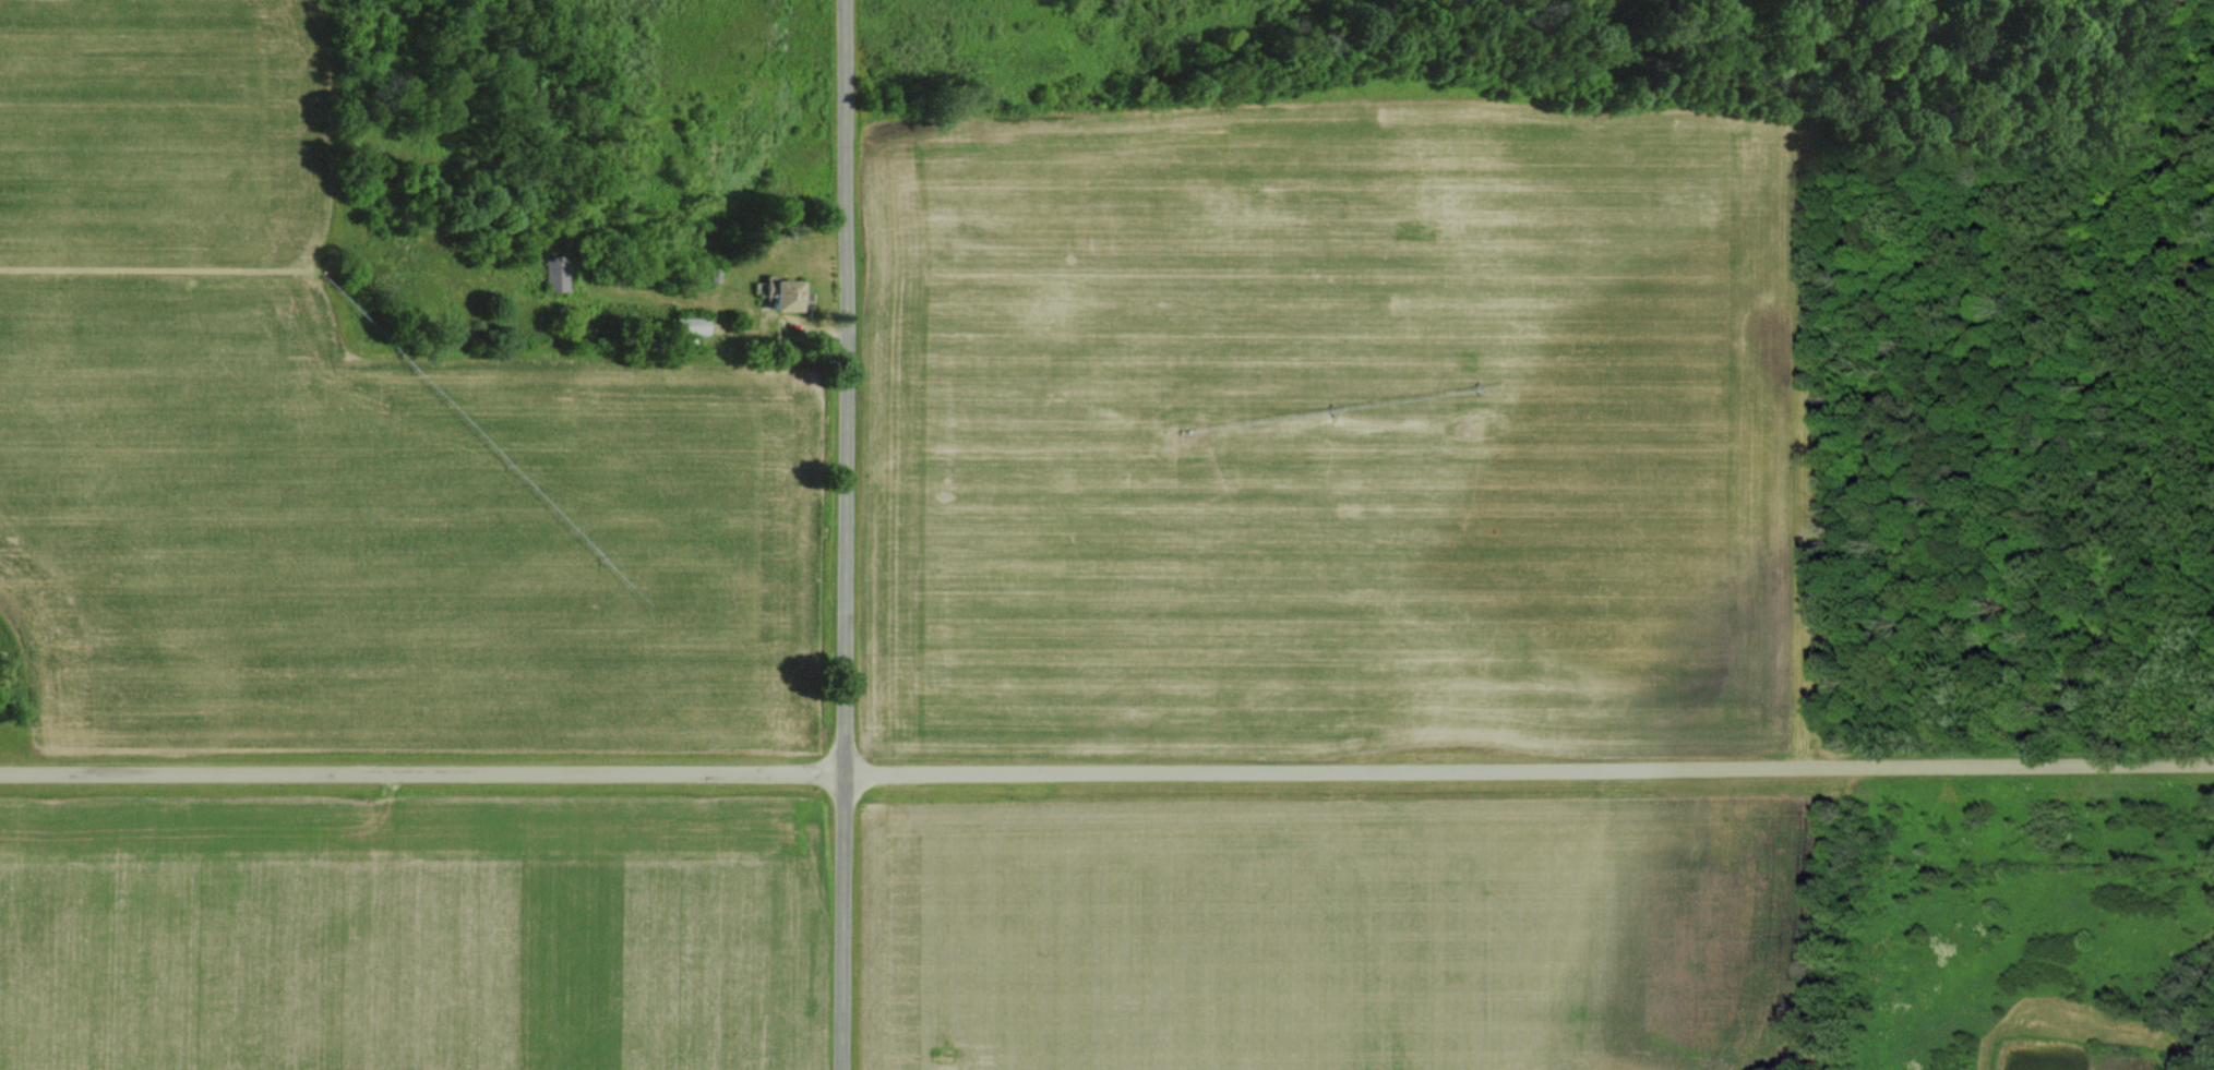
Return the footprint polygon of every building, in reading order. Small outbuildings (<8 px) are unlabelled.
[(546,292),(569,292),(569,255),(546,255),(546,292)] [(774,281),(774,276),(763,276),(763,312),(797,312),(797,281),(774,281)]
